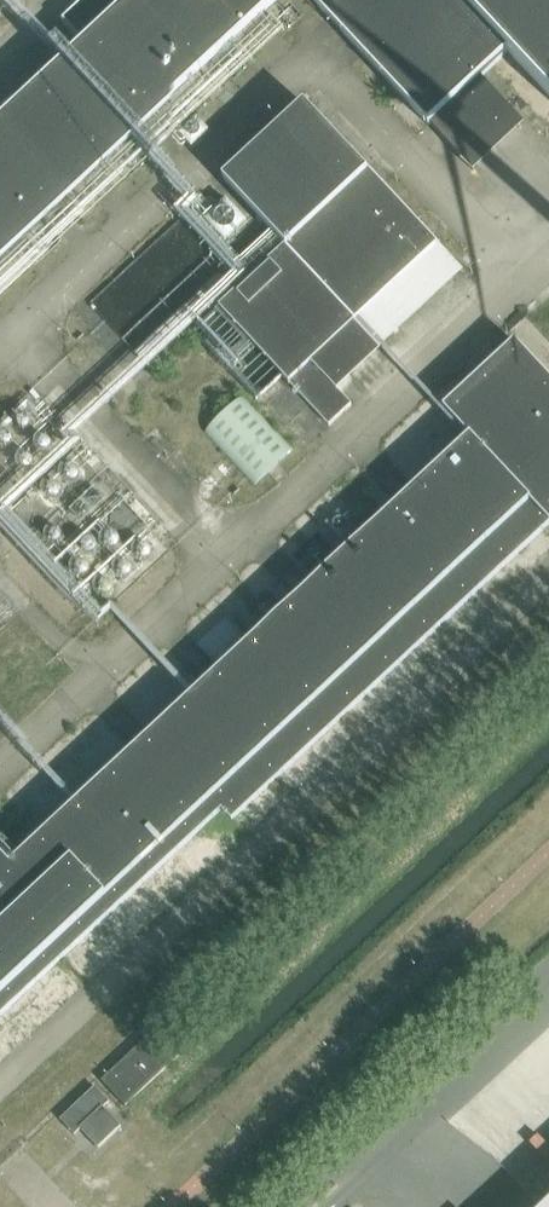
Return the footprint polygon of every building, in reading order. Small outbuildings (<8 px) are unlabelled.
[(26,233),(30,229),(110,155),(114,151),(174,95),(178,92),(219,53),(222,50),(274,2),(276,0),(80,0),(59,19),(78,40),(0,113),(0,257),(26,233)] [(429,124),(430,123),(481,76),(508,51),(548,95),(548,0),(313,0),(429,124)] [(286,246),(220,306),(220,307),(283,375),(329,425),(352,404),(338,389),(312,361),(438,244),(439,244),(368,168),(366,169),(305,104),(224,179),(274,233),(286,246)] [(250,641),(11,864),(0,852),(0,1016),(222,809),(232,820),(548,524),(548,377),(516,341),(513,343),(497,358),(480,375),(444,408),(470,436),(319,577),(316,580),(289,605),(286,608),(254,638),(250,641)] [(244,395),(205,432),(255,485),(294,448),(244,395)] [(183,1052),(159,1027),(102,1081),(126,1106),(143,1090),(183,1052)] [(75,1135),(80,1130),(81,1129),(98,1148),(121,1126),(104,1107),(110,1102),(95,1086),(60,1119),(75,1135)]
